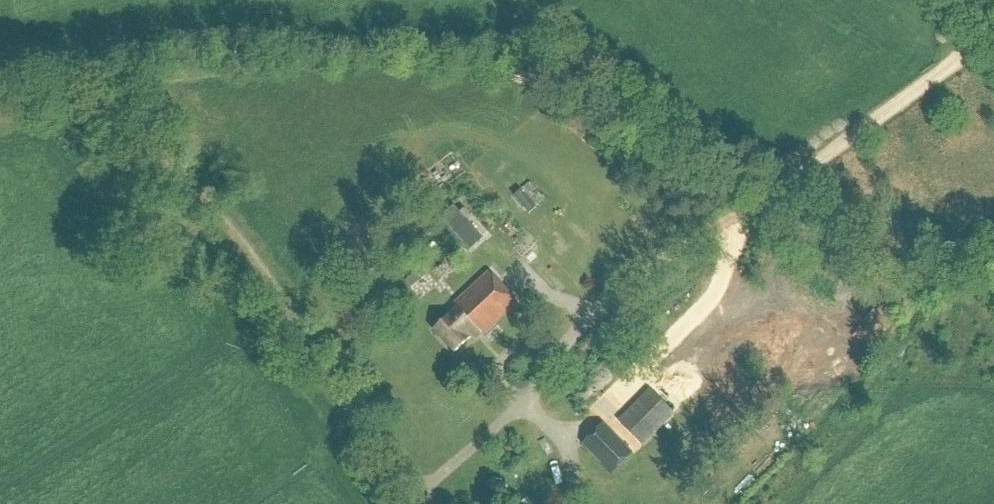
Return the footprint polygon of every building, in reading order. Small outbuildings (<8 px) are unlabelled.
[(454,304),(457,308),(434,330),(455,352),(478,330),(483,335),(517,303),(487,272),(454,304)] [(680,388),(689,399),(700,390),(691,379),(680,388)] [(649,389),(618,421),(641,446),(674,414),(649,389)] [(634,453),(603,422),(582,445),(610,476),(634,453)]
